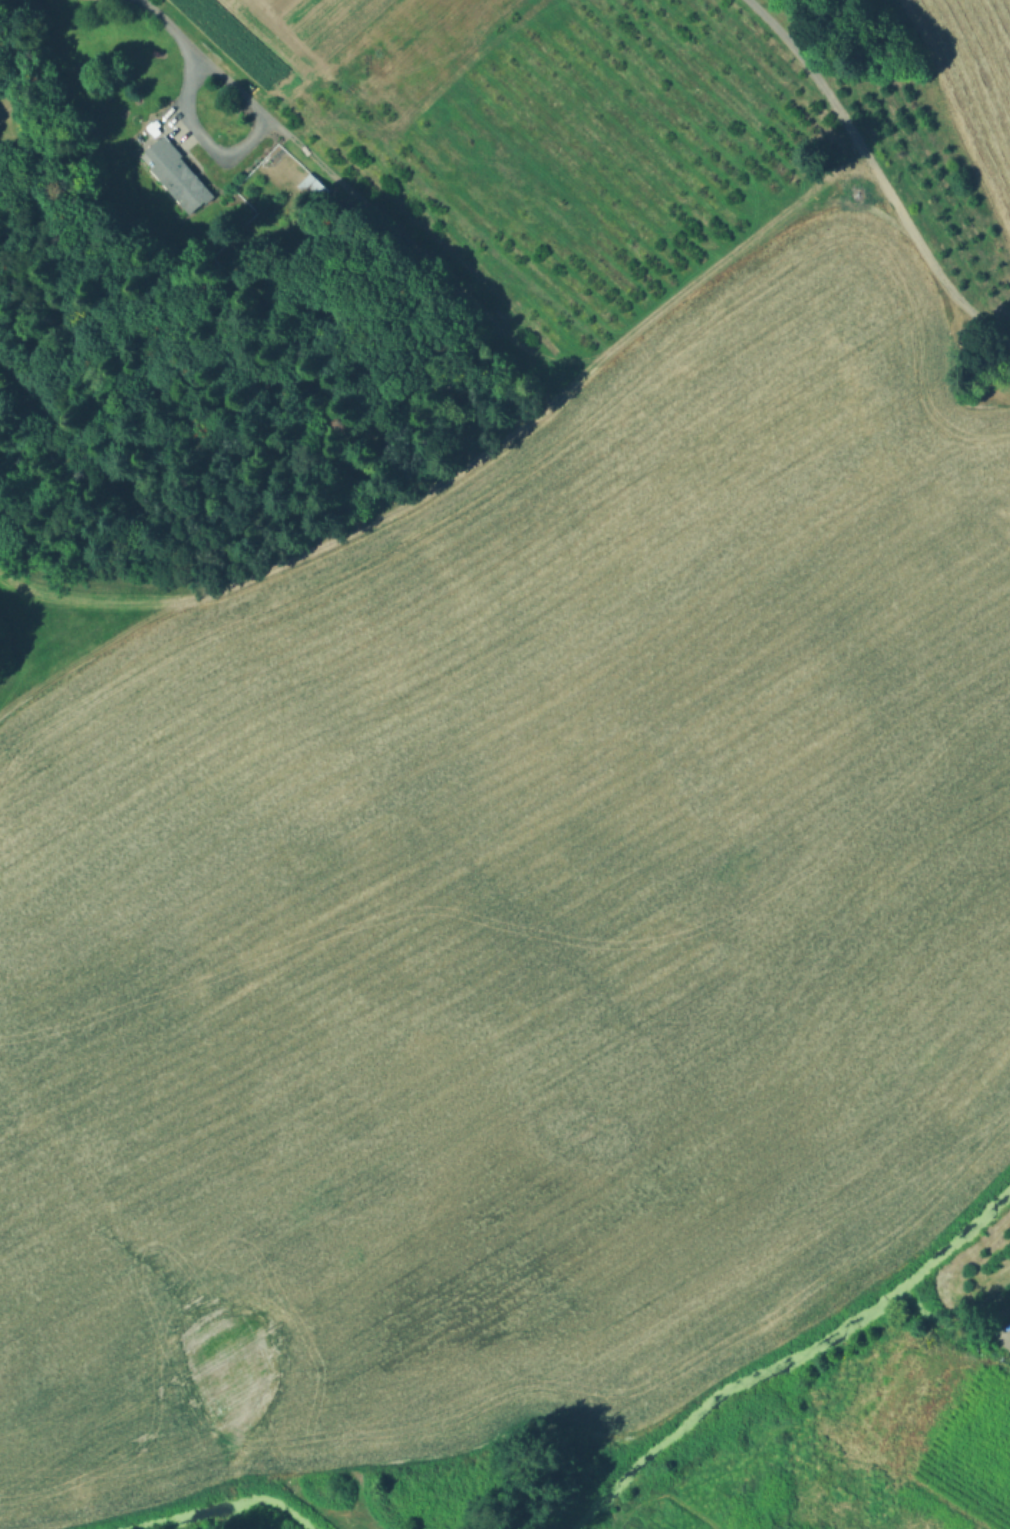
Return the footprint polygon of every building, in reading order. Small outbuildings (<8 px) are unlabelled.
[(214,190),(189,211),(150,165),(156,160),(145,146),(163,130),(214,190)] [(295,186),(315,205),(327,193),(307,173),(295,186)]
